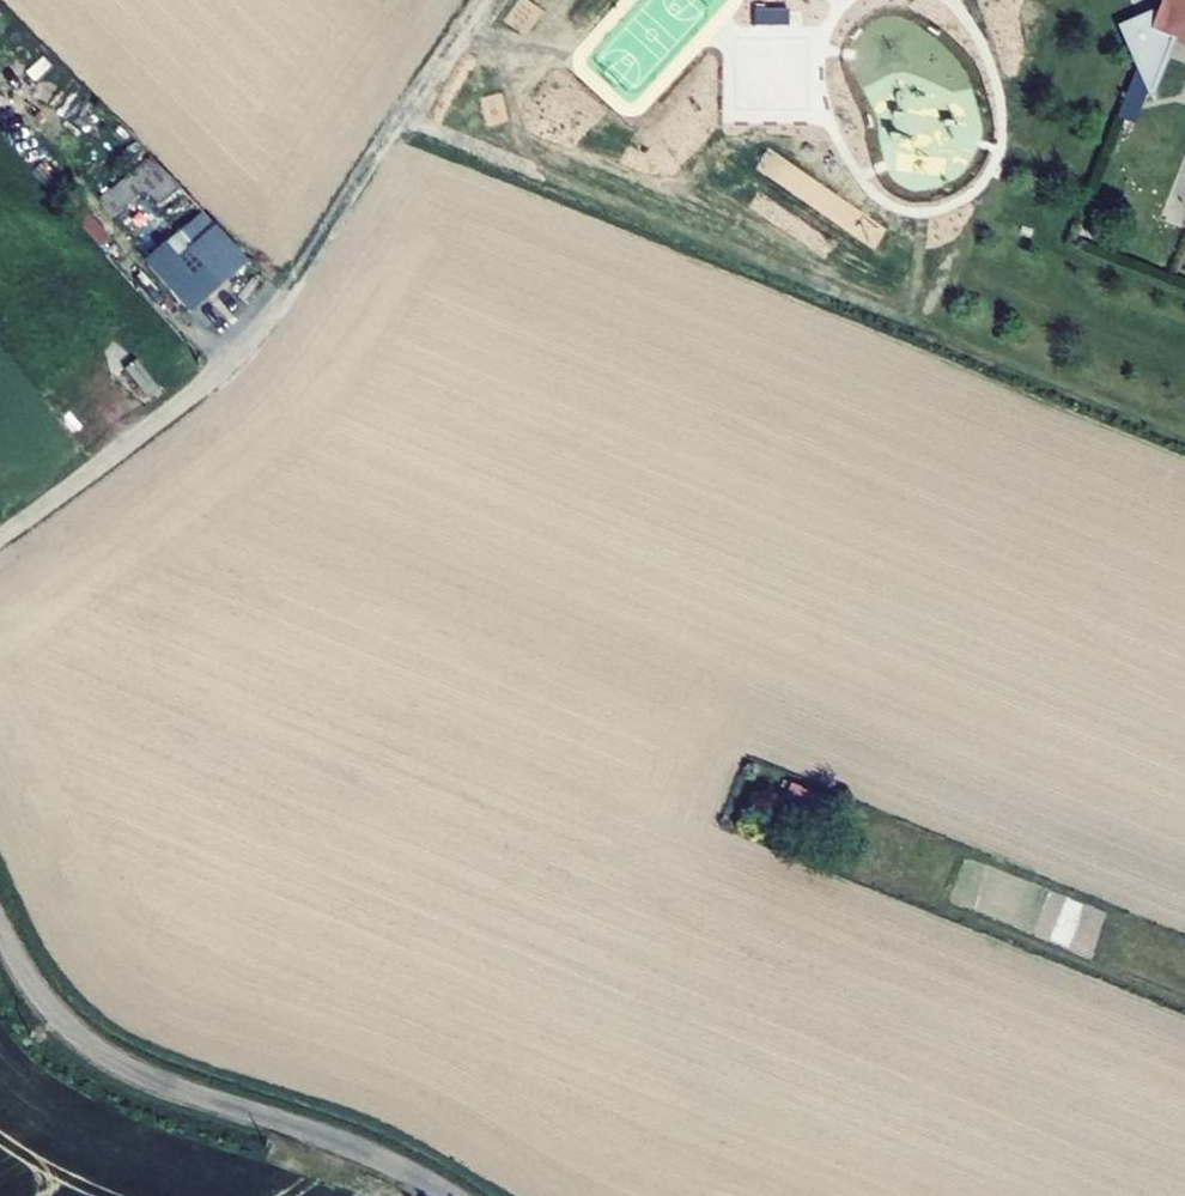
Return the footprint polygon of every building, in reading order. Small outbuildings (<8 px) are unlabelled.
[(1174,0),(1164,0),(1158,16),(1153,14),(1121,27),(1134,58),(1154,50),(1174,0)] [(1154,50),(1166,45),(1171,47),(1174,39),(1184,44),(1184,0),(1174,0),(1154,50)] [(249,265),(153,158),(104,197),(119,213),(148,187),(194,238),(157,269),(194,313),(249,265)]
